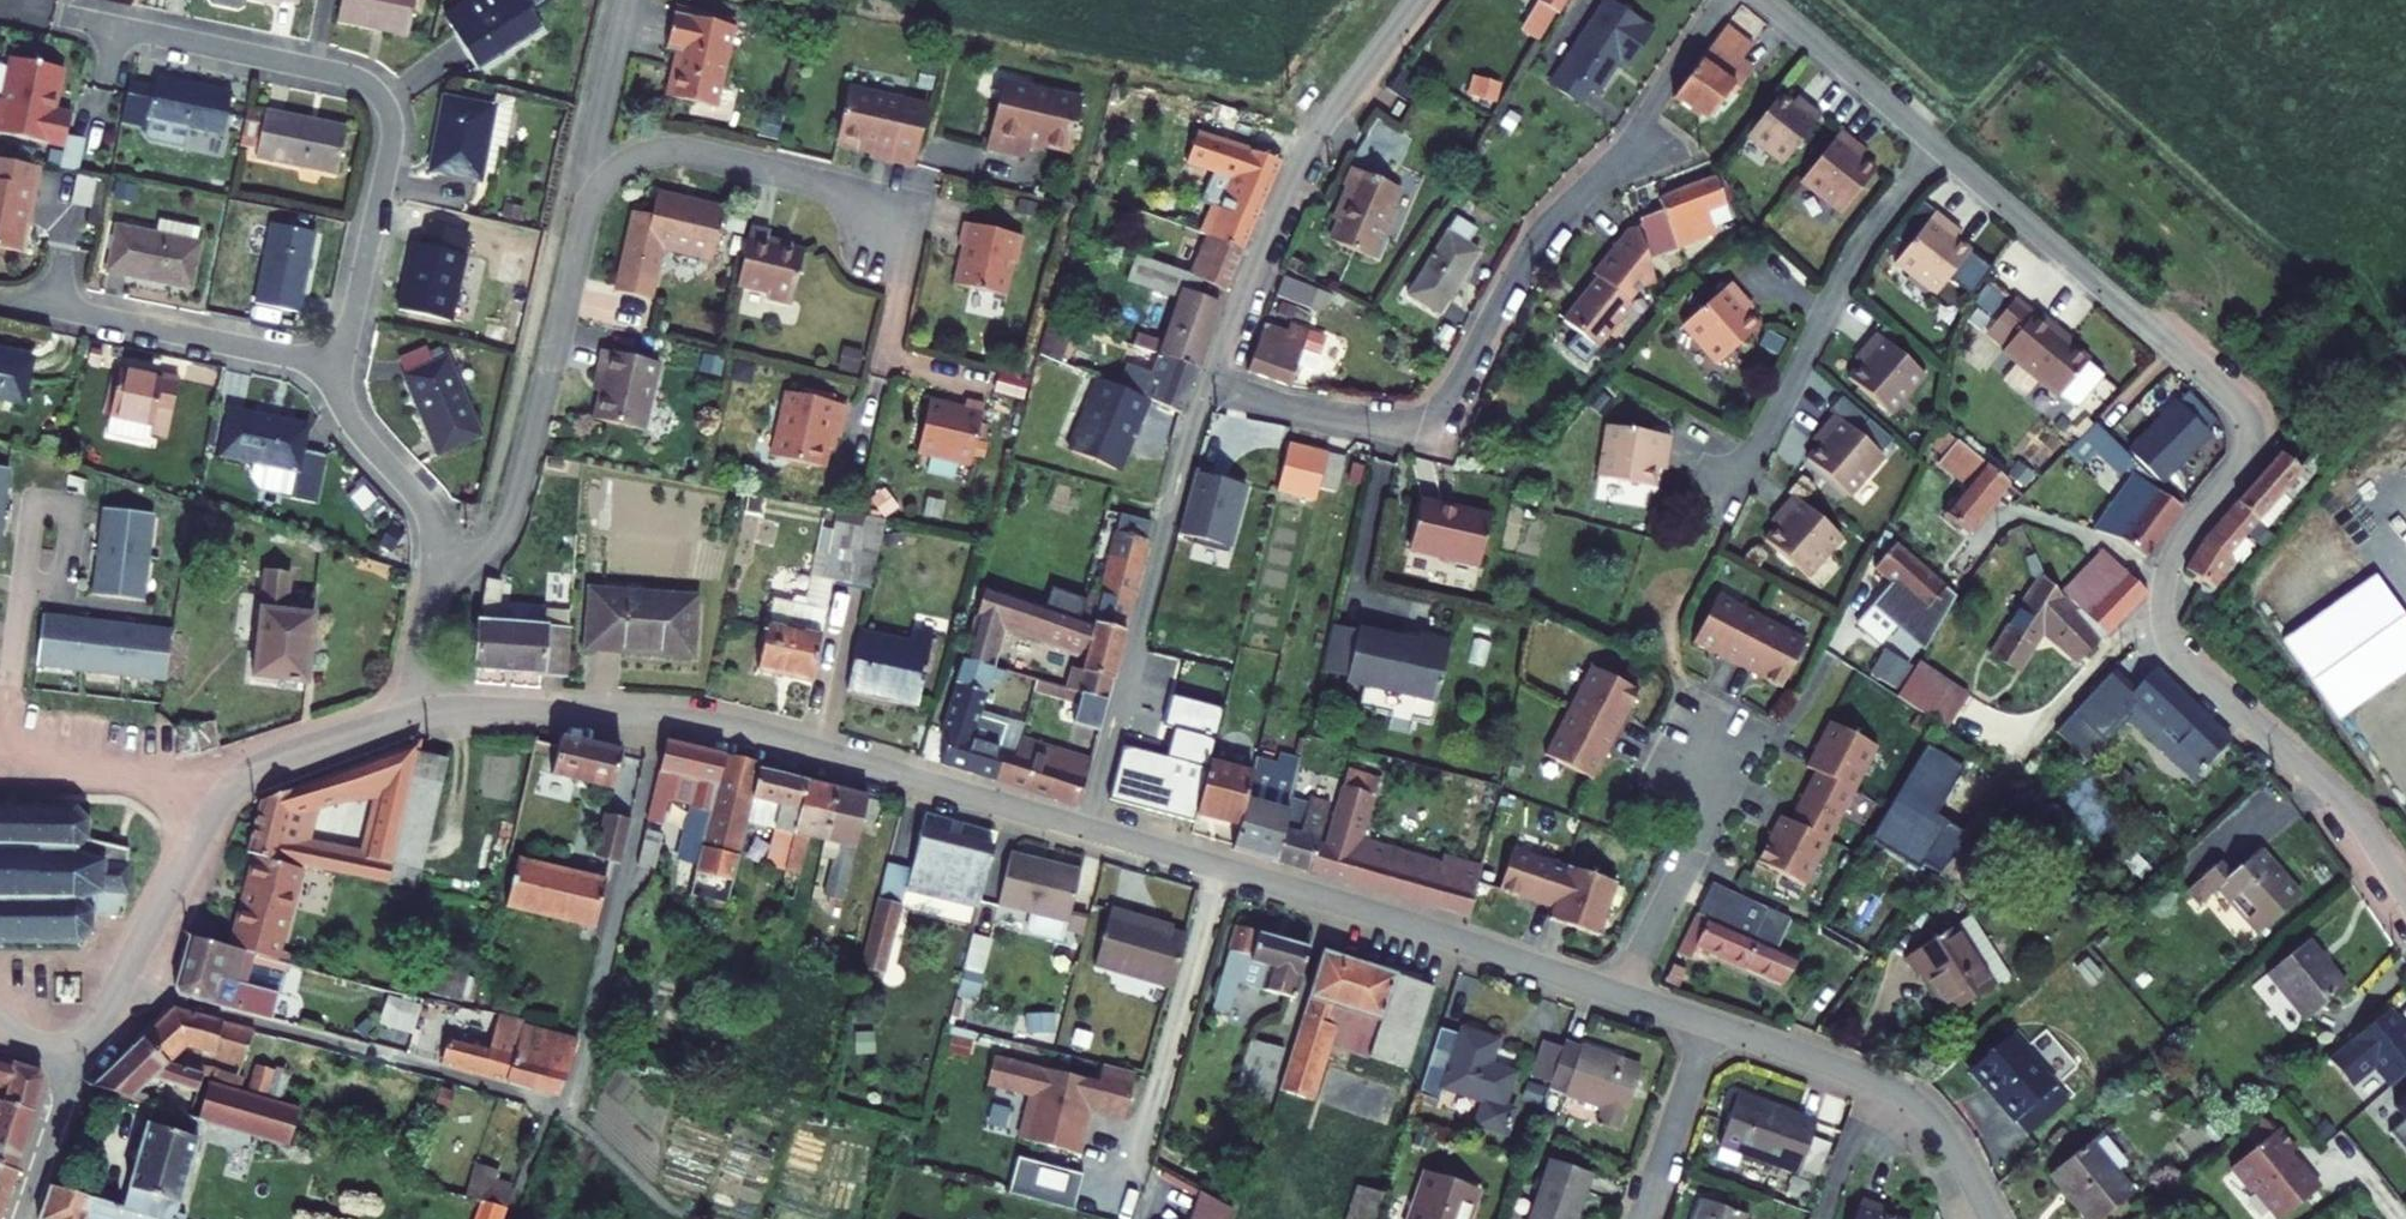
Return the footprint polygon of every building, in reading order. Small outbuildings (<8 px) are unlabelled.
[(203,2),(207,8),(232,13),(238,9),(239,2),(260,7),(261,0),(203,0),(203,2)] [(332,30),(373,39),(374,33),(401,39),(410,0),(339,0),(332,30)] [(460,86),(520,43),(511,28),(531,14),(521,0),(479,0),(430,37),(460,86)] [(1551,22),(1565,0),(1536,0),(1531,9),(1551,22)] [(1586,95),(1594,100),(1616,66),(1624,71),(1647,36),(1600,6),(1543,91),(1575,112),(1586,95)] [(662,68),(652,114),(701,124),(719,42),(659,30),(651,65),(662,68)] [(1721,83),(1732,92),(1745,77),(1732,67),(1744,51),(1722,35),(1673,100),(1695,116),(1721,83)] [(0,61),(0,138),(52,150),(59,117),(40,113),(43,100),(46,100),(52,73),(0,61)] [(1496,104),(1501,83),(1471,75),(1466,96),(1496,104)] [(735,113),(742,84),(723,81),(717,109),(735,113)] [(142,134),(143,128),(215,144),(226,100),(154,83),(151,96),(129,91),(120,129),(142,134)] [(989,96),(974,165),(1016,175),(1019,166),(1021,161),(1031,163),(1055,168),(1067,114),(989,96)] [(894,113),(837,100),(826,154),(860,161),(858,170),(904,180),(917,121),(893,115),(894,113)] [(481,115),(434,106),(418,182),(464,192),(466,184),(472,158),(484,160),(491,162),(501,114),(482,110),(481,115)] [(1782,125),(1761,108),(1727,149),(1762,179),(1802,131),(1787,118),(1782,125)] [(1213,204),(1249,218),(1268,170),(1201,149),(1205,134),(1211,136),(1215,123),(1171,109),(1154,166),(1219,188),(1213,204)] [(258,119),(249,162),(331,181),(340,139),(258,119)] [(1844,161),(1826,145),(1784,196),(1825,229),(1861,185),(1839,167),(1844,161)] [(484,160),(472,158),(466,184),(478,186),(484,160)] [(0,164),(0,254),(8,255),(15,212),(19,213),(27,169),(0,164)] [(1372,242),(1376,244),(1389,220),(1385,218),(1395,197),(1353,175),(1333,213),(1339,216),(1323,246),(1360,265),(1372,242)] [(75,178),(70,204),(90,208),(94,181),(75,178)] [(1668,252),(1672,260),(1705,245),(1695,223),(1714,214),(1701,187),(1648,212),(1653,223),(1668,252)] [(1213,204),(1197,245),(1234,258),(1249,218),(1213,204)] [(619,223),(601,300),(634,308),(647,257),(699,270),(710,219),(645,205),(640,228),(619,223)] [(117,232),(107,273),(180,290),(194,232),(153,223),(149,240),(117,232)] [(1628,243),(1639,265),(1668,252),(1653,223),(1631,233),(1633,238),(1627,240),(1628,243)] [(1924,223),(1882,274),(1923,307),(1958,263),(1937,246),(1943,239),(1924,223)] [(1398,303),(1427,322),(1469,259),(1454,250),(1463,236),(1449,227),(1398,303)] [(262,231),(244,311),(284,320),(303,240),(262,231)] [(738,234),(725,295),(755,302),(753,308),(779,314),(791,261),(779,259),(754,253),(755,246),(757,239),(738,234)] [(412,236),(409,250),(447,259),(450,245),(412,236)] [(950,271),(942,309),(992,321),(1001,282),(1007,283),(1013,254),(952,239),(945,269),(950,271)] [(1639,265),(1628,243),(1622,247),(1585,292),(1590,296),(1556,339),(1591,367),(1625,325),(1621,321),(1634,304),(1654,294),(1644,273),(1639,265)] [(1197,245),(1182,285),(1195,289),(1218,297),(1234,258),(1197,245)] [(755,246),(754,253),(779,259),(781,252),(755,246)] [(402,258),(387,326),(438,337),(453,272),(444,269),(447,259),(409,250),(407,259),(402,258)] [(1672,260),(1668,252),(1639,265),(1644,273),(1672,260)] [(1173,291),(1124,275),(1115,302),(1164,317),(1173,291)] [(1274,298),(1322,315),(1330,294),(1282,277),(1274,298)] [(1198,355),(1205,332),(1214,309),(1191,301),(1195,289),(1182,285),(1176,283),(1173,291),(1164,317),(1157,340),(1198,355)] [(1719,291),(1672,337),(1708,374),(1749,335),(1730,315),(1736,309),(1719,291)] [(1047,326),(1040,352),(1061,358),(1069,332),(1047,326)] [(2054,349),(2033,330),(1999,370),(2057,419),(2088,382),(2052,351),(2054,349)] [(1277,335),(1276,341),(1252,334),(1238,383),(1281,395),(1298,342),(1277,335)] [(1909,380),(1860,337),(1844,356),(1851,361),(1833,383),(1875,419),(1909,380)] [(1157,340),(1148,367),(1189,382),(1198,355),(1157,340)] [(422,354),(394,363),(399,382),(428,373),(422,354)] [(587,402),(580,430),(631,442),(647,373),(589,361),(583,385),(591,386),(587,402)] [(17,412),(26,371),(0,365),(0,409),(17,412)] [(1145,378),(1141,390),(1183,404),(1189,382),(1148,367),(1145,378)] [(399,382),(422,460),(463,448),(439,370),(428,373),(399,382)] [(120,379),(109,426),(154,436),(156,429),(171,432),(181,386),(166,382),(165,389),(120,379)] [(583,385),(580,401),(587,402),(591,386),(583,385)] [(1141,390),(1133,413),(1175,427),(1183,404),(1141,390)] [(773,401),(759,470),(813,480),(817,460),(820,445),(826,448),(829,449),(837,415),(773,401)] [(2170,401),(2161,409),(2188,446),(2201,433),(2170,401)] [(915,405),(903,460),(959,472),(974,409),(951,403),(949,413),(915,405)] [(2120,446),(2153,479),(2188,446),(2161,409),(2120,446)] [(1125,410),(1099,474),(1150,495),(1175,427),(1133,413),(1125,410)] [(1867,465),(1819,421),(1802,439),(1809,445),(1790,465),(1832,503),(1867,465)] [(224,425),(213,468),(287,485),(280,515),(307,520),(318,471),(293,465),(298,442),(224,425)] [(2064,472),(2077,458),(2102,483),(2124,463),(2121,460),(2096,436),(2087,426),(2051,459),(2064,472)] [(1663,445),(1599,433),(1589,484),(1645,495),(1650,467),(1659,469),(1663,445)] [(820,445),(817,460),(823,461),(826,448),(820,445)] [(1276,452),(1263,502),(1304,512),(1306,500),(1307,497),(1315,467),(1316,462),(1276,452)] [(1938,518),(1962,538),(2002,490),(1945,454),(1936,471),(1962,490),(1938,518)] [(1316,462),(1315,467),(1307,497),(1306,500),(1324,505),(1334,467),(1316,462)] [(2268,465),(2220,524),(2239,541),(2249,550),(2310,476),(2296,465),(2284,480),(2268,465)] [(2092,527),(2100,530),(2103,531),(2108,534),(2118,539),(2122,543),(2139,555),(2174,505),(2149,488),(2131,470),(2092,527)] [(1176,537),(1228,551),(1246,488),(1194,473),(1176,537)] [(1829,549),(1780,506),(1764,524),(1771,530),(1752,551),(1794,588),(1829,549)] [(1404,510),(1394,554),(1466,569),(1476,526),(1404,510)] [(1502,545),(1536,551),(1542,519),(1508,513),(1502,545)] [(104,515),(93,600),(137,607),(149,521),(104,515)] [(824,517),(811,583),(821,585),(842,589),(848,559),(856,523),(850,523),(824,517)] [(856,523),(848,559),(842,589),(860,593),(873,527),(856,523)] [(2203,605),(2227,576),(2249,550),(2239,541),(2220,524),(2193,543),(2178,582),(2203,605)] [(266,534),(251,679),(303,684),(312,612),(287,609),(292,560),(317,569),(318,552),(266,534)] [(1089,573),(1074,620),(1116,632),(1141,550),(1108,539),(1096,575),(1089,573)] [(2062,593),(2106,630),(2150,586),(2131,567),(2107,544),(2062,593)] [(1916,648),(1921,638),(1947,597),(1890,546),(1867,571),(1886,588),(1870,605),(1916,648)] [(468,673),(556,683),(558,632),(559,614),(531,610),(528,628),(485,622),(489,579),(474,578),(468,618),(468,673)] [(811,583),(796,580),(791,604),(796,611),(815,615),(821,585),(811,583)] [(2092,643),(2099,637),(2035,580),(1991,653),(2018,669),(2042,629),(2076,659),(2092,643)] [(942,663),(947,664),(970,671),(981,631),(1079,660),(1074,676),(1101,684),(1116,632),(1074,620),(962,585),(942,663)] [(610,647),(610,657),(683,663),(689,605),(581,595),(577,644),(610,647)] [(757,602),(743,670),(801,682),(815,615),(796,611),(791,604),(782,602),(775,606),(757,602)] [(1722,674),(1748,626),(1704,602),(1678,649),(1722,674)] [(43,618),(37,664),(81,671),(161,682),(167,635),(43,618)] [(1792,650),(1748,626),(1722,674),(1765,698),(1792,650)] [(1342,639),(1331,690),(1422,710),(1434,658),(1342,639)] [(577,644),(577,654),(610,657),(610,647),(577,644)] [(855,646),(840,700),(907,720),(925,652),(906,646),(902,659),(855,646)] [(929,769),(982,785),(993,744),(958,734),(973,681),(980,683),(982,675),(970,671),(947,664),(928,736),(937,738),(929,769)] [(1575,671),(1551,714),(1598,740),(1622,697),(1575,671)] [(1886,700),(1938,728),(1955,700),(1903,671),(1886,700)] [(2193,768),(2229,732),(2167,675),(2132,713),(2193,768)] [(1068,699),(1095,707),(1101,684),(1074,676),(1068,699)] [(1113,748),(1099,805),(1176,825),(1179,816),(1192,769),(1207,712),(1141,695),(1125,751),(1113,748)] [(1061,725),(1088,733),(1095,707),(1068,699),(1061,725)] [(1938,728),(1944,731),(1960,703),(1955,700),(1938,728)] [(1598,740),(1551,714),(1526,758),(1574,784),(1598,740)] [(175,729),(176,759),(193,758),(191,729),(175,729)] [(1811,737),(1789,782),(1797,786),(1837,807),(1860,762),(1811,737)] [(982,785),(1066,810),(1079,764),(994,739),(993,744),(982,785)] [(549,741),(542,777),(605,790),(612,754),(549,741)] [(648,762),(635,829),(649,832),(652,819),(660,788),(683,794),(700,799),(708,761),(651,748),(648,762)] [(409,752),(397,751),(256,804),(244,850),(254,852),(301,864),(385,885),(407,764),(409,752)] [(1335,758),(1326,789),(1358,800),(1366,767),(1335,758)] [(747,771),(708,761),(700,799),(711,802),(705,832),(697,867),(692,885),(718,890),(737,808),(746,777),(747,771)] [(407,764),(385,885),(414,891),(437,769),(407,764)] [(1241,769),(1238,779),(1225,827),(1220,853),(1263,866),(1273,822),(1278,801),(1284,776),(1286,769),(1263,764),(1260,774),(1241,769)] [(1192,769),(1179,816),(1225,827),(1238,779),(1192,769)] [(1295,779),(1284,776),(1278,801),(1288,805),(1295,779)] [(796,789),(746,777),(737,808),(788,820),(796,789)] [(1837,807),(1797,786),(1772,836),(1812,856),(1837,807)] [(660,788),(652,819),(676,825),(683,794),(660,788)] [(825,797),(796,789),(788,820),(770,902),(787,906),(799,853),(811,855),(825,797)] [(1326,789),(1311,847),(1302,878),(1453,923),(1465,874),(1409,858),(1407,863),(1346,845),(1358,800),(1326,789)] [(1918,860),(1936,872),(1948,857),(1958,845),(1936,831),(1940,825),(1890,792),(1861,840),(1911,871),(1918,860)] [(711,802),(700,799),(683,794),(676,825),(693,829),(680,881),(675,901),(713,910),(718,890),(692,885),(697,867),(705,832),(711,802)] [(853,804),(825,797),(811,855),(820,857),(809,911),(827,916),(853,804)] [(1288,826),(1273,822),(1263,866),(1302,878),(1311,847),(1308,846),(1318,806),(1296,799),(1288,826)] [(81,941),(93,928),(94,915),(122,916),(124,837),(83,836),(83,822),(72,805),(0,804),(0,939),(81,941)] [(584,863),(611,867),(620,825),(594,820),(584,863)] [(693,829),(676,825),(663,877),(680,881),(693,829)] [(1772,836),(1763,831),(1740,876),(1789,901),(1812,856),(1772,836)] [(892,910),(896,893),(964,909),(977,851),(911,836),(900,878),(873,871),(866,903),(883,908),(892,910)] [(634,841),(627,874),(643,878),(652,844),(634,841)] [(2217,878),(2258,923),(2298,887),(2258,842),(2231,865),(2219,851),(2186,880),(2199,895),(2217,878)] [(239,910),(230,952),(254,958),(277,963),(301,864),(254,852),(244,892),(248,890),(243,911),(239,910)] [(1062,872),(993,857),(982,910),(1051,924),(1049,933),(1070,938),(1073,922),(1052,917),(1062,872)] [(1534,916),(1548,874),(1494,857),(1480,899),(1534,916)] [(1918,893),(1953,920),(1981,885),(1948,857),(1936,872),(1918,893)] [(591,931),(600,888),(511,866),(501,910),(591,931)] [(1598,890),(1548,874),(1534,916),(1531,927),(1581,943),(1598,890)] [(1697,895),(1683,923),(1730,944),(1745,916),(1697,895)] [(866,903),(848,976),(875,983),(890,919),(883,908),(866,903)] [(1162,991),(1177,940),(1137,929),(1139,924),(1101,913),(1085,969),(1162,991)] [(1896,980),(1929,1021),(1968,990),(1974,985),(1977,988),(1984,982),(1984,977),(1979,970),(1976,972),(1936,922),(1877,969),(1889,985),(1896,980)] [(1662,963),(1676,970),(1681,959),(1767,997),(1784,967),(1730,944),(1683,923),(1662,963)] [(1226,925),(1209,984),(1278,1004),(1293,953),(1247,939),(1250,932),(1226,925)] [(274,1020),(282,991),(248,983),(254,958),(230,952),(189,942),(175,993),(274,1020)] [(975,947),(957,943),(950,972),(969,977),(975,947)] [(2278,980),(2313,1027),(2358,994),(2322,947),(2278,980)] [(1426,993),(1308,956),(1262,1103),(1298,1114),(1317,1054),(1323,1036),(1343,1042),(1338,1060),(1399,1079),(1426,993)] [(966,983),(949,979),(944,1002),(961,1006),(966,983)] [(387,998),(379,1027),(413,1036),(421,1008),(387,998)] [(179,1011),(145,1044),(171,1062),(188,1046),(234,1059),(226,1078),(236,1082),(255,1032),(179,1011)] [(448,1036),(440,1065),(506,1082),(518,1037),(519,1031),(521,1022),(495,1014),(487,1046),(448,1036)] [(2387,1024),(2327,1070),(2341,1090),(2350,1091),(2368,1078),(2381,1097),(2405,1080),(2405,1054),(2405,1055),(2398,1044),(2400,1043),(2387,1024)] [(519,1031),(518,1037),(506,1082),(533,1090),(547,1040),(519,1031)] [(1343,1042),(1323,1036),(1317,1054),(1338,1060),(1343,1042)] [(1487,1054),(1434,1038),(1414,1105),(1433,1111),(1429,1126),(1500,1147),(1507,1121),(1495,1118),(1503,1088),(1479,1081),(1487,1054)] [(573,1048),(547,1040),(533,1090),(559,1096),(573,1048)] [(1231,1040),(1213,1100),(1247,1111),(1264,1051),(1231,1040)] [(1947,1074),(1976,1113),(2015,1075),(1990,1043),(1947,1074)] [(145,1044),(103,1084),(139,1095),(158,1076),(201,1089),(205,1073),(171,1062),(145,1044)] [(1542,1092),(1553,1058),(1536,1052),(1525,1086),(1542,1092)] [(1542,1092),(1540,1098),(1556,1104),(1555,1107),(1592,1119),(1587,1133),(1608,1141),(1631,1077),(1573,1057),(1572,1060),(1555,1054),(1553,1058),(1542,1092)] [(4,1101),(37,1110),(47,1069),(0,1056),(0,1100),(4,1101)] [(1074,1113),(1114,1123),(1126,1077),(1092,1068),(1088,1086),(1028,1071),(1028,1073),(986,1062),(979,1088),(1024,1099),(1020,1115),(1022,1116),(1015,1144),(1070,1158),(1077,1132),(1077,1129),(1077,1127),(1076,1124),(1074,1122),(1072,1121),(1074,1113)] [(1976,1113),(1999,1144),(2043,1113),(2015,1075),(1976,1113)] [(216,1082),(205,1116),(298,1144),(307,1109),(216,1082)] [(23,1170),(37,1110),(4,1101),(0,1115),(0,1162),(23,1170)] [(125,1201),(137,1205),(159,1212),(179,1218),(188,1218),(191,1210),(179,1205),(205,1116),(156,1101),(125,1201)] [(2391,1112),(2401,1126),(2383,1138),(2402,1164),(2405,1161),(2405,1102),(2391,1112)] [(1714,1152),(1792,1180),(1809,1132),(1731,1103),(1714,1152)] [(2263,1140),(2214,1178),(2234,1203),(2237,1201),(2252,1218),(2279,1218),(2302,1201),(2283,1175),(2281,1176),(2273,1165),(2279,1160),(2263,1140)] [(2029,1185),(2054,1218),(2095,1218),(2113,1206),(2072,1152),(2029,1185)] [(1076,1178),(1010,1160),(1001,1196),(1067,1213),(1076,1178)] [(23,1170),(0,1162),(0,1218),(7,1218),(23,1170)] [(475,1167),(467,1190),(508,1204),(515,1181),(475,1167)] [(1543,1172),(1528,1218),(1572,1218),(1583,1185),(1543,1172)] [(159,1212),(137,1205),(125,1201),(57,1179),(45,1218),(49,1218),(179,1218),(159,1212)] [(1408,1218),(1463,1218),(1470,1197),(1420,1180),(1408,1218)] [(1381,1194),(1353,1186),(1344,1218),(1375,1218),(1381,1194)] [(479,1199),(472,1218),(504,1218),(507,1208),(479,1199)] [(1190,1201),(1184,1218),(1216,1218),(1190,1201)] [(1695,1207),(1691,1218),(1731,1218),(1695,1207)] [(1867,1214),(1849,1207),(1845,1218),(1865,1218),(1867,1214)]
